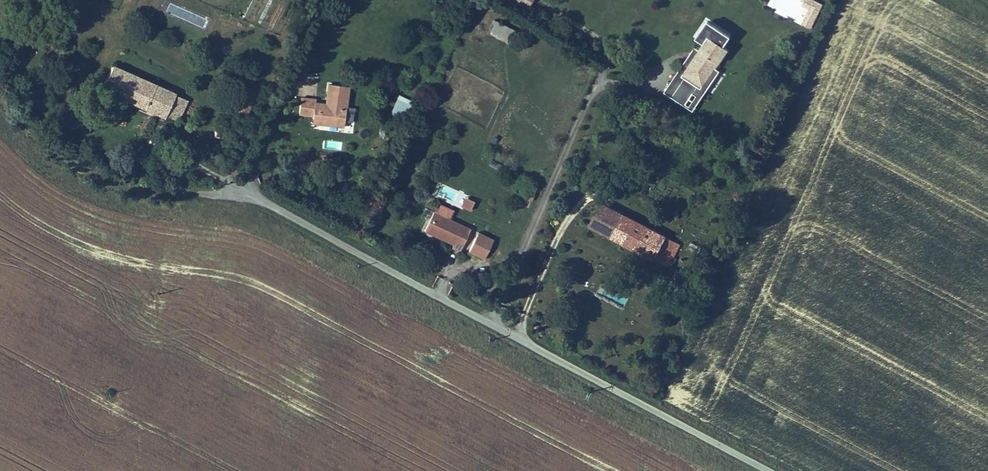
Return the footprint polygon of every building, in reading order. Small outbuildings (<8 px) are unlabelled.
[(804,24),(809,14),(804,11),(799,21),(804,24)] [(512,28),(488,16),(485,24),(508,35),(512,28)] [(719,38),(699,25),(672,69),(692,81),(719,38)] [(93,86),(168,123),(179,101),(167,94),(172,82),(161,76),(155,89),(104,63),(93,86)] [(705,90),(710,94),(723,77),(718,73),(705,90)] [(344,86),(323,83),(321,98),(324,99),(323,104),(320,103),(308,101),(308,100),(292,97),(289,112),(309,115),(308,117),(320,119),(319,123),(329,125),(330,120),(339,121),(344,86)] [(391,99),(389,102),(400,108),(401,105),(391,99)] [(400,108),(389,102),(384,110),(394,117),(400,108)] [(518,206),(521,198),(514,195),(511,204),(518,206)] [(470,212),(474,202),(464,198),(460,208),(470,212)] [(615,213),(590,200),(580,220),(605,233),(615,213)] [(460,231),(423,212),(413,232),(441,246),(439,250),(447,255),(460,231)] [(672,241),(615,213),(605,233),(661,262),(672,241)] [(477,232),(468,253),(484,260),(493,239),(477,232)] [(596,294),(625,303),(628,291),(600,283),(596,294)]
